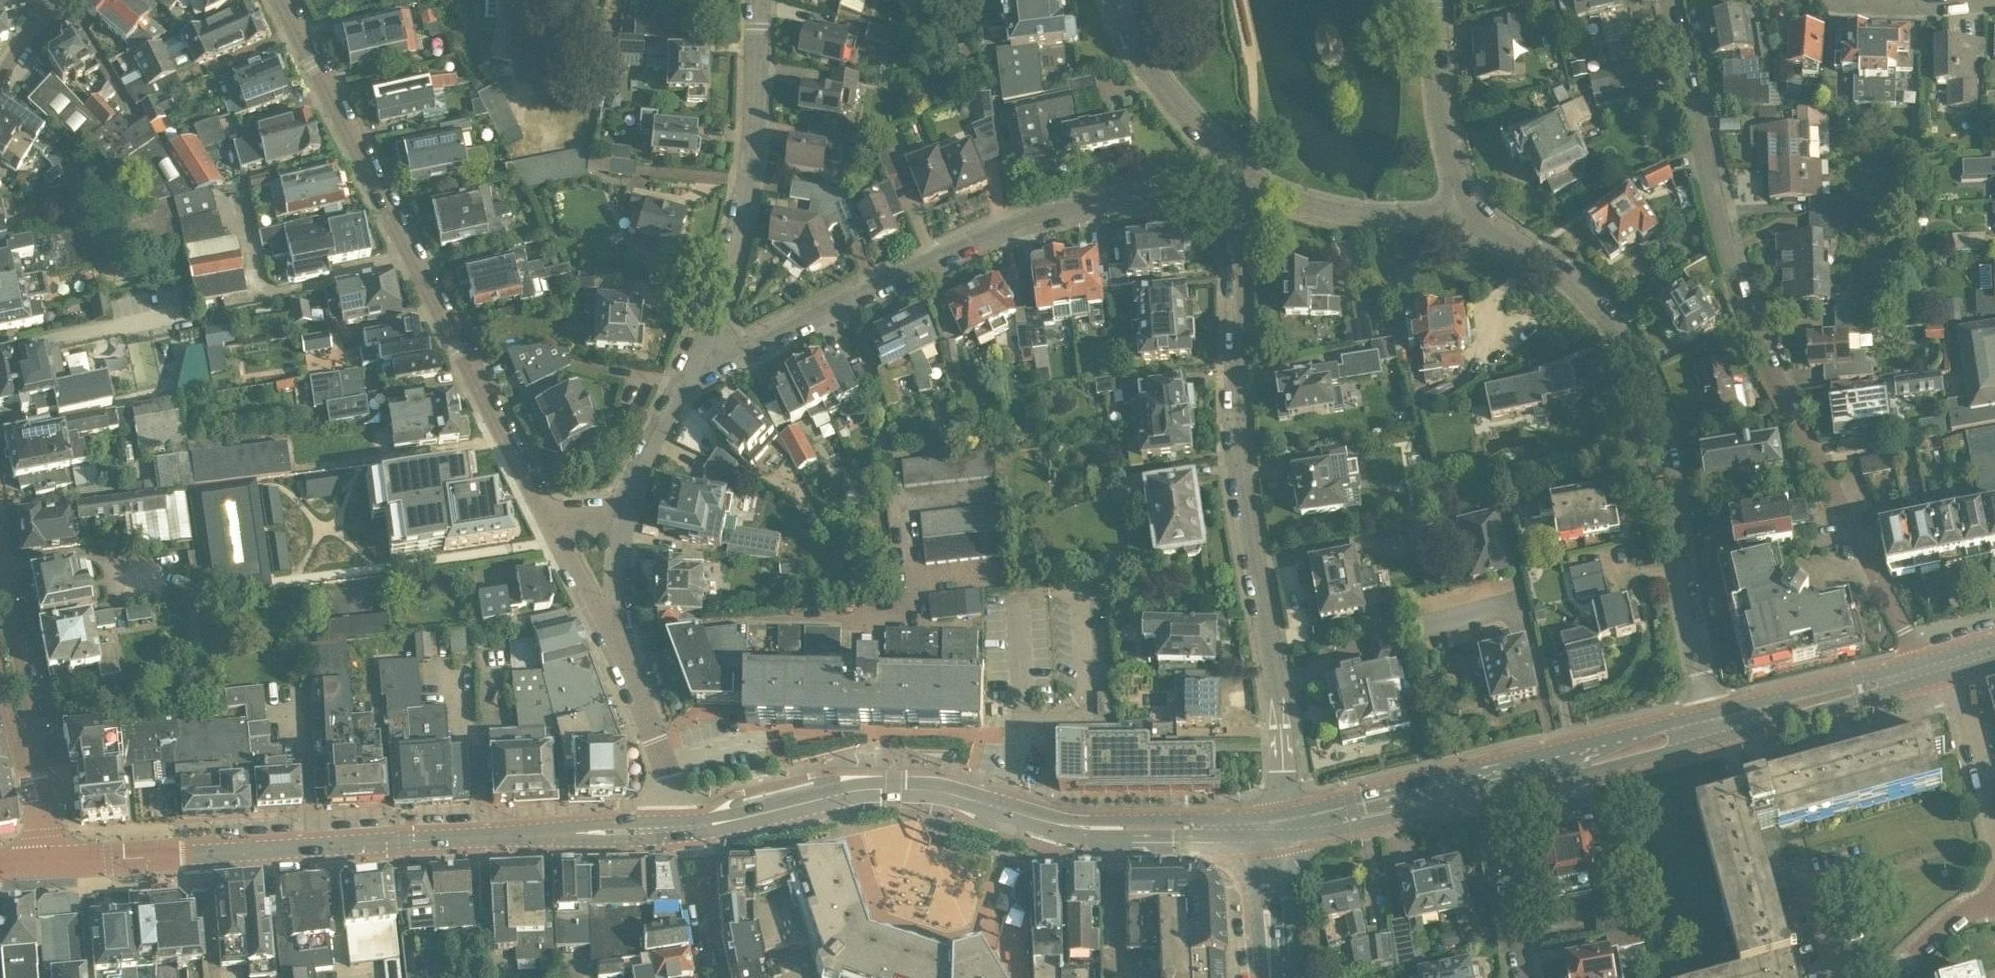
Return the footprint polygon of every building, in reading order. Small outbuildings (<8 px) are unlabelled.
[(2,20),(1,12),(25,7),(23,0),(0,0),(0,21),(2,20)] [(102,0),(86,0),(80,7),(96,20),(97,19),(125,43),(129,51),(149,41),(102,0)] [(149,41),(160,36),(149,26),(152,24),(145,19),(149,13),(133,0),(102,0),(149,41)] [(168,13),(181,0),(155,0),(168,13)] [(203,16),(238,0),(196,0),(203,16)] [(340,13),(352,12),(351,0),(338,0),(340,13)] [(484,19),(497,20),(498,16),(498,0),(485,0),(484,19)] [(497,20),(489,58),(512,63),(525,8),(524,0),(498,0),(498,16),(497,20)] [(842,5),(841,9),(860,15),(866,1),(863,0),(830,0),(842,5)] [(1003,102),(1044,94),(1038,46),(1075,41),(1077,38),(1075,22),(1072,20),(1062,21),(1059,0),(1002,0),(986,2),(988,18),(985,19),(987,31),(1009,28),(1011,48),(996,50),(1003,102)] [(1633,43),(1624,0),(1558,0),(1563,21),(1599,14),(1605,44),(1606,44),(1607,48),(1633,43)] [(1550,4),(1545,5),(1549,24),(1554,23),(1550,4)] [(187,51),(257,20),(250,5),(180,36),(187,51)] [(1747,10),(1727,13),(1731,40),(1741,38),(1742,42),(1752,41),(1753,51),(1755,61),(1758,60),(1758,62),(1769,59),(1763,25),(1750,28),(1747,10)] [(345,47),(414,32),(408,11),(340,27),(341,28),(334,29),(337,46),(344,44),(345,47)] [(422,14),(425,27),(426,26),(437,24),(433,11),(422,14)] [(1731,40),(1727,13),(1707,16),(1714,58),(1738,53),(1740,64),(1755,61),(1753,51),(1752,41),(1742,42),(1741,38),(1731,40)] [(0,21),(0,42),(7,41),(5,32),(13,30),(11,22),(3,23),(2,20),(0,21)] [(257,20),(187,51),(179,54),(186,70),(194,66),(194,67),(245,44),(245,46),(265,37),(257,20)] [(1474,36),(1477,80),(1511,78),(1510,42),(1521,41),(1520,20),(1490,22),(1491,35),(1474,36)] [(633,22),(633,36),(652,36),(653,23),(633,22)] [(437,23),(437,24),(426,26),(429,37),(443,33),(437,23)] [(806,27),(799,52),(843,64),(849,41),(857,43),(859,35),(822,25),(821,31),(806,27)] [(869,25),(866,36),(865,40),(888,47),(893,31),(869,25)] [(1789,66),(1803,67),(1802,76),(1818,77),(1819,68),(1822,31),(1791,29),(1789,66)] [(84,76),(84,78),(98,69),(74,32),(68,30),(61,34),(60,41),(62,45),(49,53),(47,60),(61,82),(71,76),(74,82),(84,76)] [(1867,32),(1849,31),(1848,53),(1842,53),(1842,55),(1835,55),(1835,70),(1842,70),(1842,72),(1854,72),(1853,104),(1895,104),(1895,70),(1896,70),(1912,70),(1912,53),(1908,53),(1908,33),(1890,32),(1890,38),(1867,38),(1867,32)] [(419,52),(414,32),(345,47),(349,68),(419,52)] [(618,56),(619,56),(642,57),(642,39),(618,38),(618,56)] [(1946,108),(1951,107),(1976,107),(1976,41),(1935,41),(1935,83),(1946,83),(1946,108)] [(972,42),(958,47),(962,58),(975,53),(972,42)] [(144,80),(172,66),(160,43),(132,57),(144,80)] [(1633,43),(1607,48),(1606,48),(1610,64),(1636,58),(1633,43)] [(706,53),(645,52),(645,71),(668,71),(667,91),(687,92),(686,102),(704,102),(706,53)] [(530,57),(526,79),(537,81),(542,59),(530,57)] [(227,98),(280,80),(277,72),(282,71),(278,58),(273,60),(273,59),(248,68),(248,69),(220,79),(227,98)] [(542,59),(537,81),(549,84),(554,61),(542,59)] [(1755,61),(1740,64),(1723,64),(1724,109),(1770,108),(1780,107),(1778,96),(1776,86),(1769,86),(1769,76),(1758,76),(1758,62),(1758,60),(1755,61)] [(554,61),(549,84),(561,86),(565,64),(554,61)] [(963,64),(968,79),(979,76),(975,61),(963,64)] [(1575,65),(1576,76),(1588,74),(1587,63),(1575,65)] [(1590,77),(1595,97),(1594,97),(1596,108),(1655,95),(1648,65),(1590,77)] [(172,66),(144,80),(147,88),(148,88),(153,98),(181,86),(175,74),(176,74),(172,66)] [(804,85),(800,111),(840,117),(842,106),(853,108),(859,75),(834,71),(831,89),(804,85)] [(101,130),(83,109),(68,93),(51,75),(26,102),(78,149),(89,141),(112,174),(132,167),(108,135),(100,141),(95,136),(101,130)] [(376,111),(375,107),(425,96),(459,87),(456,76),(426,81),(425,78),(382,88),(381,85),(370,86),(371,90),(365,92),(369,107),(371,107),(372,112),(376,111)] [(1067,88),(1065,78),(1055,79),(1056,89),(1067,88)] [(280,80),(227,98),(234,118),(262,108),(262,109),(287,100),(287,99),(292,98),(287,85),(282,87),(280,80)] [(113,95),(106,83),(103,88),(98,92),(105,101),(113,95)] [(482,105),(502,95),(497,84),(476,94),(482,105)] [(1776,86),(1778,96),(1787,96),(1786,84),(1776,84),(1776,86)] [(68,93),(83,109),(90,103),(74,87),(68,93)] [(1559,105),(1569,101),(1563,87),(1553,92),(1559,105)] [(1835,90),(1824,89),(1824,104),(1835,104),(1835,90)] [(611,110),(620,107),(622,99),(616,92),(607,95),(605,103),(611,110)] [(1071,93),(1044,99),(1055,156),(1067,154),(1068,157),(1114,147),(1118,153),(1129,150),(1130,144),(1131,144),(1126,119),(1090,126),(1090,123),(1080,125),(1080,128),(1076,129),(1073,112),(1075,111),(1071,93)] [(507,106),(502,95),(482,105),(487,116),(507,106)] [(90,103),(83,109),(101,130),(116,117),(96,96),(90,103)] [(425,96),(375,107),(376,111),(379,125),(430,112),(427,102),(425,96)] [(163,120),(153,98),(139,105),(149,126),(163,120)] [(44,130),(44,129),(0,99),(0,122),(16,134),(14,138),(31,149),(45,159),(59,140),(44,130)] [(1055,156),(1044,99),(1005,106),(1018,169),(1056,161),(1055,156)] [(1592,120),(1590,116),(1583,100),(1561,110),(1564,118),(1531,133),(1527,126),(1509,135),(1513,142),(1511,143),(1521,165),(1528,161),(1540,188),(1548,185),(1553,196),(1588,180),(1583,168),(1587,166),(1577,144),(1571,146),(1568,141),(1581,135),(1577,127),(1592,120)] [(487,116),(480,102),(472,103),(475,118),(487,116)] [(1986,103),(1987,117),(1994,117),(1994,103),(1986,103)] [(512,117),(507,106),(487,116),(493,126),(512,117)] [(1769,166),(1810,162),(1809,128),(1829,127),(1828,107),(1796,109),(1797,127),(1750,129),(1751,147),(1758,146),(1758,166),(1769,166)] [(601,122),(615,123),(616,112),(601,111),(601,122)] [(652,137),(650,154),(692,158),(694,158),(699,154),(700,144),(694,137),(695,126),(656,123),(657,114),(639,113),(637,136),(652,137)] [(236,155),(313,133),(308,115),(256,129),(258,137),(243,141),(233,144),(236,155)] [(119,117),(101,130),(95,136),(100,141),(108,135),(132,167),(142,206),(172,199),(172,201),(194,195),(193,194),(163,149),(161,150),(155,139),(147,127),(149,126),(145,120),(129,131),(119,117)] [(163,120),(149,126),(147,127),(155,139),(175,131),(169,117),(163,120)] [(518,128),(512,117),(493,126),(498,137),(518,128)] [(197,138),(221,130),(217,118),(194,127),(197,138)] [(998,147),(994,118),(972,126),(978,142),(971,145),(971,144),(941,156),(954,192),(956,198),(988,186),(976,155),(998,147)] [(0,122),(0,158),(7,148),(5,146),(11,136),(14,138),(16,134),(0,122)] [(441,136),(458,132),(461,132),(460,124),(439,128),(441,136)] [(846,133),(816,128),(814,142),(792,139),(787,168),(823,174),(825,162),(841,165),(846,133)] [(256,129),(241,134),(243,141),(258,137),(256,129)] [(221,130),(197,138),(200,145),(203,150),(226,142),(221,130)] [(402,145),(395,147),(398,163),(406,161),(406,163),(462,152),(458,132),(441,136),(402,144),(402,145)] [(313,133),(236,155),(240,169),(265,162),(266,166),(318,151),(313,133)] [(866,136),(852,134),(851,144),(864,146),(866,136)] [(24,159),(31,149),(14,138),(11,136),(5,146),(7,148),(0,158),(0,162),(15,172),(24,159)] [(196,138),(163,149),(193,194),(210,190),(224,186),(203,150),(200,145),(196,138)] [(215,146),(203,150),(209,160),(218,156),(215,146)] [(484,148),(462,152),(406,163),(410,185),(467,174),(465,168),(487,164),(484,148)] [(571,152),(576,179),(587,177),(589,149),(571,152)] [(954,192),(941,156),(939,151),(901,166),(895,150),(878,157),(888,183),(891,182),(912,174),(923,204),(954,192)] [(576,179),(571,152),(561,154),(566,181),(576,179)] [(39,168),(44,176),(64,161),(58,154),(39,168)] [(561,154),(551,156),(556,182),(566,181),(561,154)] [(1991,154),(1991,159),(1964,161),(1964,178),(1961,178),(1962,183),(1988,182),(1988,180),(1994,179),(1994,154),(1991,154)] [(556,182),(551,156),(540,158),(545,184),(556,182)] [(545,184),(540,158),(530,160),(535,186),(545,184)] [(535,186),(530,160),(511,164),(517,176),(525,188),(535,186)] [(634,177),(635,163),(610,160),(609,175),(634,177)] [(1820,161),(1810,162),(1769,166),(1770,200),(1808,199),(1809,215),(1834,214),(1841,214),(1840,196),(1821,197),(1820,161)] [(517,176),(511,164),(503,165),(507,178),(517,176)] [(1650,190),(1672,180),(1664,164),(1642,174),(1650,190)] [(65,176),(64,174),(67,172),(62,165),(44,178),(50,186),(65,176)] [(283,198),(339,185),(335,166),(278,179),(282,198),(283,198)] [(23,185),(32,181),(30,174),(19,173),(17,183),(23,185)] [(248,179),(251,190),(270,186),(266,173),(248,179)] [(891,182),(888,183),(863,193),(870,208),(860,212),(873,245),(897,236),(891,220),(904,214),(891,182)] [(34,195),(31,184),(22,187),(25,198),(34,195)] [(283,198),(282,198),(272,201),(276,220),(287,217),(287,218),(343,205),(339,185),(283,198)] [(788,260),(844,191),(813,187),(810,212),(805,218),(776,213),(771,245),(774,245),(773,248),(788,260)] [(508,203),(491,206),(487,188),(474,191),(475,193),(430,203),(431,205),(425,206),(423,209),(425,219),(428,221),(434,219),(440,247),(484,238),(485,245),(502,241),(499,224),(495,225),(494,220),(510,216),(508,203)] [(194,195),(172,201),(179,225),(217,215),(210,190),(193,194),(194,195)] [(844,191),(788,260),(803,273),(806,272),(807,274),(837,263),(827,235),(833,227),(840,225),(848,246),(863,240),(855,219),(844,191)] [(1610,259),(1639,239),(1642,244),(1658,233),(1629,192),(1585,224),(1610,259)] [(646,200),(646,199),(632,195),(627,208),(642,213),(636,234),(659,241),(657,249),(674,254),(686,211),(646,200)] [(26,238),(28,246),(29,246),(32,260),(15,263),(19,281),(44,276),(44,277),(184,250),(179,225),(172,201),(172,199),(142,206),(96,219),(97,221),(42,234),(26,238)] [(1834,214),(1809,215),(1810,237),(1777,238),(1778,272),(1782,272),(1823,270),(1822,242),(1835,242),(1834,214)] [(217,215),(179,225),(184,250),(224,242),(217,215)] [(326,265),(319,229),(317,219),(258,232),(261,247),(269,246),(272,259),(288,255),(291,269),(290,270),(285,273),(287,281),(293,282),(294,283),(328,276),(326,265)] [(362,220),(319,229),(326,265),(370,256),(362,220)] [(26,238),(42,234),(39,224),(22,228),(24,239),(26,238)] [(1111,289),(1117,288),(1124,287),(1123,279),(1147,277),(1147,274),(1184,270),(1183,254),(1189,253),(1192,249),(1191,236),(1190,235),(1188,236),(1188,234),(1182,234),(1128,239),(1129,251),(1107,253),(1111,289)] [(1986,251),(1986,237),(1986,234),(1952,236),(1953,253),(1986,251)] [(236,240),(224,242),(184,250),(188,266),(239,257),(236,240)] [(28,246),(11,250),(12,253),(0,256),(0,286),(19,281),(15,263),(32,260),(29,246),(28,246)] [(528,275),(543,271),(541,262),(526,265),(522,249),(508,253),(509,257),(464,268),(464,270),(456,272),(459,286),(468,284),(469,289),(528,275)] [(1077,258),(1065,259),(1071,313),(1089,311),(1090,320),(1104,318),(1102,300),(1103,299),(1097,254),(1087,255),(1084,253),(1080,253),(1077,258)] [(553,269),(564,266),(561,255),(550,257),(553,269)] [(1071,313),(1065,259),(1064,256),(1045,258),(1045,261),(1035,262),(1033,266),(1039,310),(1027,311),(1029,324),(1032,350),(1048,348),(1045,326),(1055,324),(1054,321),(1071,319),(1071,313)] [(239,257),(188,266),(196,303),(246,293),(239,257)] [(1692,284),(1664,301),(1663,301),(1661,310),(1664,314),(1654,319),(1668,341),(1677,336),(1679,339),(1679,340),(1688,342),(1688,341),(1715,325),(1704,307),(1706,305),(1703,300),(1712,295),(1707,287),(1718,280),(1709,258),(1684,272),(1692,284)] [(1975,292),(1976,316),(1994,315),(1994,265),(1980,266),(1981,291),(1975,292)] [(528,275),(469,289),(474,310),(518,299),(519,303),(534,300),(530,284),(566,275),(564,266),(553,269),(543,271),(528,275)] [(1311,273),(1311,270),(1286,270),(1286,314),(1311,314),(1311,315),(1338,315),(1338,300),(1330,300),(1330,273),(1311,273)] [(1823,270),(1782,272),(1783,304),(1829,303),(1829,302),(1835,302),(1835,331),(1861,329),(1859,313),(1846,314),(1845,296),(1829,297),(1828,270),(1823,270)] [(583,280),(591,280),(592,271),(583,271),(583,280)] [(326,307),(394,293),(390,272),(357,279),(357,280),(334,284),(335,289),(323,291),(326,307)] [(0,286),(0,316),(1,316),(1,318),(39,310),(42,309),(40,300),(49,298),(44,277),(44,276),(19,281),(0,286)] [(973,289),(994,336),(1009,329),(1004,320),(1016,314),(999,277),(984,284),(981,283),(977,285),(975,288),(973,289)] [(593,293),(592,281),(580,282),(581,293),(593,293)] [(107,293),(117,291),(115,282),(105,284),(107,293)] [(994,336),(973,289),(969,290),(966,290),(962,291),(960,294),(946,301),(963,338),(974,333),(979,342),(994,336)] [(1121,289),(1108,290),(1109,301),(1118,300),(1122,295),(1121,289)] [(1132,328),(1194,324),(1192,305),(1187,305),(1186,290),(1136,294),(1130,295),(1132,328)] [(394,293),(326,307),(329,323),(342,321),(343,325),(398,314),(394,293)] [(596,300),(585,299),(584,316),(588,316),(587,331),(585,332),(584,345),(586,347),(591,348),(632,350),(633,330),(639,330),(641,308),(635,308),(636,299),(611,297),(611,301),(596,300)] [(91,302),(95,323),(112,320),(108,299),(91,302)] [(291,316),(310,312),(307,302),(289,306),(291,316)] [(1365,302),(1353,304),(1352,304),(1357,333),(1371,330),(1365,302)] [(1960,302),(1948,303),(1949,323),(1961,322),(1960,302)] [(1421,344),(1424,373),(1425,384),(1444,382),(1443,378),(1449,377),(1448,370),(1462,368),(1461,353),(1465,347),(1461,310),(1438,312),(1431,306),(1423,307),(1417,314),(1407,315),(1405,317),(1407,334),(1409,335),(1414,335),(1415,345),(1421,344)] [(39,310),(1,318),(1,316),(0,316),(0,334),(2,343),(18,339),(16,330),(29,327),(42,324),(39,310)] [(920,311),(894,323),(910,359),(915,369),(919,394),(931,392),(929,380),(934,376),(923,352),(936,346),(920,311)] [(310,312),(291,316),(293,326),(312,322),(310,312)] [(910,359),(894,323),(877,331),(881,339),(872,343),(883,367),(876,370),(886,407),(887,406),(896,403),(890,381),(914,375),(907,360),(910,359)] [(1032,350),(1029,324),(1016,326),(1020,352),(1021,352),(1023,362),(1034,360),(1032,350)] [(1132,328),(1134,347),(1134,361),(1123,362),(1125,378),(1145,375),(1143,362),(1192,358),(1191,343),(1195,343),(1194,324),(1132,328)] [(367,360),(427,351),(425,341),(420,342),(417,325),(400,328),(378,331),(378,332),(362,334),(365,351),(366,351),(367,360)] [(1943,325),(1925,327),(1926,342),(1944,341),(1943,325)] [(1956,331),(1968,398),(1946,402),(1951,431),(1964,429),(1979,498),(1994,496),(1994,325),(1956,331)] [(216,326),(202,330),(205,346),(219,344),(216,326)] [(1866,352),(1849,352),(1847,333),(1807,335),(1809,368),(1837,366),(1838,379),(1872,377),(1871,362),(1866,363),(1866,352)] [(303,354),(331,350),(328,334),(300,338),(303,354)] [(154,338),(159,358),(172,355),(167,335),(154,338)] [(1342,390),(1331,392),(1330,384),(1382,376),(1380,362),(1398,359),(1395,338),(1371,342),(1372,354),(1341,359),(1342,368),(1337,369),(1337,367),(1309,371),(1310,376),(1296,379),(1296,381),(1277,384),(1280,401),(1275,402),(1278,421),(1334,413),(1345,411),(1342,390)] [(955,341),(942,343),(941,343),(945,370),(960,368),(955,341)] [(106,379),(66,388),(57,349),(45,351),(43,345),(0,354),(0,407),(17,403),(20,415),(36,411),(37,415),(56,411),(57,418),(112,406),(106,379)] [(557,399),(557,398),(548,379),(569,369),(566,352),(541,349),(505,353),(516,376),(517,375),(529,400),(528,401),(533,410),(532,410),(544,434),(550,431),(560,452),(573,446),(571,441),(594,431),(587,416),(594,412),(587,397),(580,401),(575,390),(557,399)] [(428,359),(427,351),(367,360),(369,368),(378,366),(381,384),(394,382),(394,383),(437,376),(434,358),(428,359)] [(804,367),(827,414),(839,408),(838,405),(859,395),(844,363),(837,366),(833,356),(821,362),(820,359),(804,367)] [(1706,419),(1738,412),(1727,361),(1695,368),(1706,419)] [(860,365),(853,369),(858,380),(866,377),(860,365)] [(827,414),(804,367),(789,374),(790,377),(773,385),(779,397),(775,399),(787,424),(808,414),(812,421),(827,414)] [(1491,419),(1546,407),(1547,407),(1545,399),(1575,393),(1570,368),(1539,375),(1540,379),(1485,390),(1491,419)] [(361,370),(338,373),(343,401),(365,398),(361,370)] [(1048,370),(1036,372),(1038,385),(1050,383),(1048,370)] [(312,377),(309,378),(313,409),(326,407),(329,425),(369,418),(365,398),(343,401),(338,373),(312,377)] [(1866,392),(1869,412),(1864,417),(1852,419),(1853,426),(1851,426),(1853,436),(1869,434),(1891,431),(1891,429),(1900,427),(1896,399),(1943,393),(1941,376),(1894,382),(1896,397),(1887,398),(1886,390),(1866,392)] [(1097,395),(1116,393),(1114,378),(1095,380),(1097,395)] [(1756,403),(1752,381),(1734,384),(1738,406),(1756,403)] [(1138,423),(1189,417),(1189,415),(1188,415),(1187,409),(1196,408),(1193,388),(1182,390),(1182,384),(1168,386),(1168,385),(1134,389),(1134,390),(1122,392),(1123,407),(1135,405),(1138,423)] [(1450,384),(1419,400),(1416,401),(1422,413),(1456,396),(1450,384)] [(1853,426),(1852,419),(1864,417),(1869,412),(1866,392),(1851,394),(1850,385),(1830,387),(1832,397),(1829,397),(1830,399),(1820,400),(1822,415),(1831,413),(1835,439),(1853,436),(1851,426),(1853,426)] [(390,428),(455,419),(452,396),(432,399),(432,400),(422,402),(422,398),(402,400),(403,404),(387,406),(390,428)] [(138,452),(172,447),(188,444),(199,442),(191,397),(130,408),(138,452)] [(1756,405),(1759,419),(1773,415),(1769,401),(1756,405)] [(718,431),(734,447),(730,451),(739,458),(740,458),(749,467),(777,438),(741,404),(728,418),(729,419),(718,431)] [(8,459),(77,446),(76,439),(117,431),(114,413),(60,423),(59,420),(48,422),(26,426),(27,432),(4,436),(8,459)] [(1189,417),(1138,423),(1133,424),(1135,443),(1127,444),(1130,463),(1143,461),(1143,460),(1177,456),(1177,455),(1192,453),(1191,439),(1192,439),(1189,417)] [(456,423),(455,419),(390,428),(393,450),(438,444),(438,445),(458,442),(458,440),(468,439),(466,422),(456,423)] [(1946,432),(1945,420),(1922,423),(1924,435),(1946,432)] [(796,471),(815,462),(799,428),(779,437),(796,471)] [(1798,447),(1791,434),(1784,437),(1786,450),(1798,447)] [(1940,435),(1917,438),(1919,448),(1942,445),(1940,435)] [(1363,439),(1347,443),(1349,457),(1365,454),(1363,439)] [(1782,470),(1777,439),(1731,446),(1730,439),(1721,441),(1722,448),(1702,452),(1707,482),(1718,481),(1719,488),(1723,491),(1738,488),(1740,484),(1738,477),(1782,470)] [(219,440),(199,442),(188,444),(190,454),(194,487),(290,476),(286,443),(221,451),(219,440)] [(981,453),(989,452),(988,440),(974,442),(976,454),(981,453)] [(950,442),(934,443),(936,455),(951,454),(950,442)] [(1320,449),(1323,462),(1323,463),(1348,457),(1345,443),(1320,449)] [(188,444),(172,447),(174,456),(152,459),(155,480),(125,485),(127,493),(143,490),(144,495),(162,492),(194,487),(190,454),(188,444)] [(82,446),(77,446),(8,459),(12,481),(18,480),(20,490),(34,487),(35,495),(54,492),(54,489),(66,487),(64,475),(60,475),(59,471),(85,465),(82,446)] [(710,460),(731,475),(738,465),(718,449),(710,460)] [(994,452),(989,452),(981,453),(983,479),(996,477),(994,452)] [(981,453),(976,454),(968,455),(970,480),(983,479),(981,453)] [(968,455),(955,456),(957,482),(970,480),(968,455)] [(955,456),(942,458),(944,483),(957,482),(955,456)] [(1860,461),(1863,477),(1890,472),(1887,456),(1860,461)] [(942,458),(929,459),(931,485),(944,483),(942,458)] [(929,459),(916,460),(918,486),(931,485),(929,459)] [(706,472),(703,488),(702,488),(701,493),(678,488),(673,515),(666,513),(663,531),(682,534),(681,541),(721,548),(721,546),(728,547),(727,557),(775,566),(780,541),(738,533),(737,538),(723,536),(726,518),(730,519),(733,499),(721,497),(720,491),(731,475),(710,460),(703,471),(706,472)] [(918,486),(916,460),(902,462),(904,487),(918,486)] [(1328,467),(1294,472),(1298,496),(1292,501),(1294,512),(1300,515),(1301,516),(1343,510),(1340,491),(1348,490),(1346,480),(1358,478),(1356,463),(1328,467)] [(1104,475),(1102,464),(1088,466),(1089,477),(1104,475)] [(443,551),(513,541),(509,512),(500,514),(496,486),(467,490),(464,467),(380,479),(386,523),(399,521),(404,552),(443,546),(443,551)] [(335,472),(298,477),(300,484),(305,483),(307,497),(339,493),(335,472)] [(1490,474),(1477,477),(1483,498),(1495,495),(1490,474)] [(1193,478),(1124,489),(1118,490),(1120,503),(1149,499),(1158,556),(1204,549),(1202,539),(1203,539),(1204,538),(1205,537),(1206,536),(1206,535),(1206,534),(1206,532),(1205,531),(1205,530),(1204,529),(1203,528),(1202,528),(1200,527),(1196,500),(1198,500),(1198,499),(1199,498),(1200,497),(1200,496),(1200,494),(1200,493),(1200,491),(1199,490),(1198,489),(1197,489),(1195,488),(1193,478)] [(1851,500),(1860,512),(1876,500),(1867,489),(1851,500)] [(275,490),(261,492),(267,529),(280,527),(275,490)] [(162,492),(144,495),(75,504),(75,507),(37,512),(37,511),(16,514),(19,534),(79,526),(78,520),(102,517),(103,520),(124,517),(165,512),(163,498),(162,492)] [(1538,504),(1539,511),(1540,518),(1555,515),(1559,542),(1620,532),(1616,511),(1606,513),(1602,493),(1552,502),(1538,504)] [(129,550),(191,540),(184,495),(163,498),(165,512),(124,517),(129,550)] [(1979,498),(1981,509),(1991,558),(1994,557),(1994,496),(1979,498)] [(1808,524),(1807,514),(1805,503),(1730,516),(1733,531),(1723,532),(1727,553),(1792,541),(1789,527),(1808,524)] [(1914,504),(1901,506),(1915,573),(1940,568),(1930,519),(1917,522),(1914,504)] [(1000,506),(986,507),(989,533),(990,533),(1002,532),(1000,506)] [(1915,573),(1901,506),(1904,524),(1879,529),(1888,572),(1891,578),(1915,573)] [(989,533),(986,507),(973,509),(976,535),(979,534),(989,533)] [(976,535),(973,509),(960,510),(962,536),(968,536),(976,535)] [(1991,558),(1981,509),(1955,514),(1965,563),(1991,558)] [(960,510),(946,512),(949,537),(957,537),(962,536),(960,510)] [(949,537),(946,512),(933,513),(936,539),(946,538),(949,537)] [(1512,572),(1498,512),(1457,522),(1471,582),(1512,572)] [(936,539),(933,513),(920,515),(922,540),(934,539),(936,539)] [(1955,514),(1930,519),(1940,568),(1965,563),(1955,514)] [(1414,552),(1447,544),(1441,519),(1408,526),(1414,552)] [(82,545),(79,526),(19,534),(22,554),(42,551),(42,550),(82,545)] [(1005,557),(1002,532),(990,533),(993,558),(1005,557)] [(990,533),(989,533),(979,534),(982,560),(993,558),(990,533)] [(979,534),(976,535),(968,536),(970,561),(982,560),(979,534)] [(968,536),(962,536),(957,537),(959,562),(970,561),(968,536)] [(282,537),(268,539),(273,576),(287,574),(282,537)] [(957,537),(949,537),(946,538),(948,563),(959,562),(957,537)] [(946,538),(936,539),(934,539),(937,564),(948,563),(946,538)] [(937,564),(934,539),(922,540),(925,566),(937,564)] [(678,553),(677,565),(660,564),(658,615),(659,615),(659,626),(695,622),(695,617),(704,617),(705,576),(710,575),(711,554),(678,553)] [(1365,612),(1365,610),(1361,591),(1373,589),(1369,571),(1358,574),(1353,553),(1310,561),(1322,621),(1365,612)] [(1743,654),(1749,679),(1773,673),(1777,675),(1835,662),(1837,657),(1862,652),(1849,600),(1817,608),(1815,598),(1809,599),(1792,589),(1790,592),(1785,589),(1782,590),(1773,554),(1722,566),(1728,590),(1725,594),(1739,652),(1743,654)] [(790,586),(802,585),(801,560),(780,562),(781,576),(789,575),(790,586)] [(73,564),(30,573),(39,617),(90,607),(81,564),(73,565),(73,564)] [(1573,627),(1599,643),(1602,638),(1616,635),(1617,638),(1636,634),(1634,624),(1640,623),(1636,607),(1630,608),(1628,599),(1606,604),(1604,596),(1608,595),(1604,576),(1584,581),(1581,568),(1570,571),(1576,599),(1581,602),(1593,599),(1599,626),(1590,628),(1578,620),(1573,627)] [(510,620),(508,610),(520,608),(521,610),(531,609),(531,613),(548,610),(551,604),(546,572),(516,577),(518,589),(506,590),(477,595),(481,624),(510,620)] [(982,590),(968,592),(970,617),(983,616),(982,590)] [(970,617),(968,592),(955,593),(958,619),(970,617)] [(958,619),(955,593),(942,594),(945,620),(958,619)] [(945,620),(942,594),(928,596),(931,622),(945,620)] [(1542,604),(1538,601),(1530,603),(1532,614),(1544,611),(1542,604)] [(127,624),(152,620),(149,606),(125,609),(127,624)] [(112,611),(39,625),(47,670),(48,670),(50,679),(54,682),(69,679),(71,675),(70,670),(98,665),(100,678),(119,675),(113,645),(96,648),(93,631),(115,626),(112,611)] [(586,718),(608,709),(575,623),(571,624),(566,612),(566,611),(529,620),(543,676),(541,676),(555,729),(586,718)] [(1546,623),(1544,613),(1534,615),(1536,625),(1546,623)] [(1175,676),(1195,677),(1195,664),(1215,665),(1215,643),(1211,643),(1211,625),(1145,624),(1134,624),(1133,642),(1145,642),(1150,642),(1149,662),(1158,662),(1157,675),(1175,676)] [(1379,663),(1382,672),(1363,677),(1362,671),(1341,675),(1343,681),(1328,685),(1333,704),(1330,705),(1332,714),(1335,714),(1343,746),(1367,741),(1366,738),(1388,733),(1410,728),(1403,696),(1396,698),(1394,689),(1400,687),(1396,669),(1393,660),(1406,657),(1399,627),(1369,634),(1377,664),(1379,663)] [(1599,643),(1573,627),(1568,636),(1561,638),(1561,640),(1555,641),(1559,656),(1565,655),(1573,689),(1583,686),(1584,692),(1600,688),(1598,683),(1608,680),(1603,661),(1599,662),(1596,648),(1599,643)] [(747,679),(748,654),(747,654),(748,628),(670,637),(668,637),(693,705),(736,705),(736,704),(747,704),(747,679)] [(747,679),(747,704),(747,706),(747,722),(840,724),(982,727),(983,674),(977,674),(978,632),(943,631),(942,684),(937,684),(938,631),(886,630),(885,682),(880,682),(880,661),(852,660),(852,656),(840,656),(841,630),(805,629),(804,681),(799,681),(800,629),(779,629),(778,655),(748,654),(747,679)] [(466,655),(465,631),(449,633),(450,656),(466,655)] [(1513,647),(1509,631),(1496,634),(1500,650),(1480,655),(1481,658),(1477,659),(1472,666),(1474,674),(1481,678),(1486,677),(1493,706),(1494,706),(1496,714),(1514,710),(1512,702),(1536,696),(1524,645),(1513,647)] [(429,636),(420,636),(416,636),(417,663),(431,662),(429,636)] [(355,804),(350,706),(349,706),(346,644),(308,645),(313,759),(325,758),(327,791),(326,791),(328,805),(355,804)] [(406,710),(420,709),(417,663),(378,666),(381,699),(385,698),(392,792),(393,792),(399,804),(425,802),(425,805),(426,805),(425,785),(420,785),(418,768),(414,768),(414,761),(410,762),(406,710)] [(555,729),(541,676),(540,673),(511,675),(517,732),(543,733),(555,729)] [(1206,677),(1195,677),(1175,676),(1174,691),(1187,692),(1187,717),(1177,717),(1177,724),(1153,726),(1154,740),(1166,739),(1166,742),(1178,741),(1177,726),(1187,726),(1187,724),(1216,724),(1216,709),(1219,709),(1219,689),(1206,689),(1206,677)] [(247,735),(251,778),(253,812),(286,808),(300,808),(300,806),(298,775),(300,775),(299,762),(282,763),(281,748),(270,749),(268,740),(269,740),(268,723),(266,723),(262,687),(224,691),(226,709),(244,707),(247,735)] [(1099,716),(1113,716),(1113,696),(1098,696),(1099,716)] [(371,705),(350,706),(355,804),(385,802),(384,788),(383,788),(379,736),(372,736),(371,705)] [(420,710),(420,709),(406,710),(410,762),(414,761),(414,768),(418,768),(420,785),(425,785),(426,805),(451,803),(451,802),(469,801),(466,745),(447,747),(444,709),(420,710)] [(622,748),(608,709),(586,718),(595,741),(595,749),(599,749),(622,748)] [(176,718),(119,725),(122,749),(122,764),(122,770),(131,769),(133,785),(174,781),(174,770),(173,752),(177,739),(176,718)] [(586,718),(555,729),(562,753),(562,763),(573,763),(574,799),(597,799),(597,800),(600,800),(599,749),(595,749),(595,741),(586,718)] [(97,725),(98,727),(62,729),(65,744),(70,743),(71,747),(70,748),(66,750),(68,760),(72,763),(77,762),(110,760),(110,750),(122,749),(119,725),(119,722),(97,725)] [(1060,791),(1079,791),(1216,789),(1216,750),(1151,751),(1151,739),(1119,740),(1119,727),(1058,728),(1058,739),(1058,741),(1058,748),(1058,752),(1058,787),(1060,786),(1060,791)] [(521,779),(517,732),(488,734),(492,801),(492,804),(515,802),(513,779),(521,779)] [(543,733),(517,732),(521,779),(513,779),(515,802),(531,800),(553,799),(553,795),(550,795),(547,738),(543,738),(543,733)] [(1767,781),(1745,786),(1744,786),(1746,796),(1696,809),(1743,977),(1797,977),(1777,906),(1800,900),(1781,830),(1911,794),(1942,786),(1934,755),(1943,752),(1943,754),(1945,753),(1939,733),(1767,781)] [(247,735),(177,739),(173,752),(174,770),(174,781),(175,788),(180,787),(181,800),(175,800),(176,820),(249,816),(248,807),(247,778),(251,778),(247,735)] [(622,748),(599,749),(600,800),(605,799),(605,798),(624,798),(622,748)] [(128,819),(127,795),(127,794),(130,794),(128,780),(120,781),(118,764),(122,764),(122,749),(110,750),(110,760),(77,762),(77,769),(76,769),(79,801),(78,801),(81,825),(106,823),(105,820),(121,819),(122,821),(124,820),(124,819),(128,819)] [(767,768),(750,772),(751,779),(769,775),(767,768)] [(15,826),(4,771),(0,772),(0,829),(15,826)] [(1608,857),(1594,860),(1589,832),(1583,829),(1543,836),(1539,842),(1543,862),(1544,862),(1547,879),(1546,879),(1548,891),(1549,891),(1552,904),(1591,897),(1593,909),(1605,907),(1604,901),(1615,899),(1611,879),(1613,879),(1608,857)] [(1040,856),(1028,852),(1027,857),(1039,861),(1040,856)] [(752,860),(752,904),(753,924),(757,923),(764,953),(807,943),(819,977),(995,977),(977,949),(946,958),(868,933),(841,855),(752,859),(752,860)] [(752,904),(752,860),(750,860),(749,861),(748,862),(723,862),(717,868),(719,904),(743,904),(752,904)] [(1469,911),(1459,863),(1445,866),(1444,864),(1441,861),(1433,863),(1431,866),(1431,869),(1429,869),(1437,912),(1455,908),(1458,925),(1470,922),(1467,911),(1469,911)] [(627,863),(609,864),(587,864),(591,967),(597,966),(642,958),(641,935),(650,934),(649,915),(649,910),(646,906),(645,862),(642,863),(642,864),(633,864),(627,864),(627,863)] [(665,862),(645,862),(646,906),(649,910),(649,915),(680,914),(672,866),(665,862)] [(591,967),(587,864),(586,864),(586,868),(579,868),(579,864),(575,864),(575,865),(555,866),(555,865),(551,865),(554,950),(589,948),(590,967),(591,967)] [(516,867),(518,926),(511,926),(511,932),(506,932),(507,951),(515,950),(515,962),(541,961),(542,977),(555,977),(554,950),(551,865),(516,867)] [(1437,912),(1429,869),(1427,870),(1426,867),(1423,865),(1415,867),(1413,870),(1413,872),(1399,875),(1408,923),(1409,923),(1412,934),(1412,935),(1413,934),(1423,932),(1420,915),(1437,912)] [(518,926),(516,867),(477,868),(479,921),(492,921),(493,951),(507,951),(506,932),(511,932),(511,926),(518,926)] [(436,935),(437,952),(447,951),(446,938),(441,939),(441,934),(474,932),(472,912),(468,913),(466,900),(470,900),(467,869),(430,871),(436,935)] [(1059,977),(1099,977),(1097,869),(1068,871),(1068,870),(1066,870),(1066,873),(1060,873),(1060,870),(1056,870),(1059,977)] [(1056,870),(1032,871),(1032,872),(1024,875),(1017,882),(1014,890),(1014,901),(1018,909),(1024,915),(1030,918),(1032,977),(1059,977),(1056,870)] [(1159,955),(1160,977),(1224,977),(1223,958),(1220,901),(1220,898),(1219,895),(1218,892),(1216,889),(1215,886),(1213,884),(1211,881),(1209,879),(1206,877),(1202,874),(1199,873),(1196,872),(1193,871),(1190,870),(1186,870),(1124,870),(1124,906),(1125,906),(1126,952),(1159,952),(1159,955)] [(430,871),(427,871),(427,875),(396,879),(396,877),(394,877),(394,879),(405,977),(440,977),(439,971),(437,952),(436,935),(430,871)] [(341,907),(392,901),(389,878),(384,874),(343,879),(339,884),(341,907)] [(240,920),(267,918),(267,907),(262,907),(261,893),(262,893),(261,878),(260,878),(257,876),(257,875),(243,876),(243,877),(236,877),(240,920)] [(240,920),(236,877),(213,879),(214,893),(218,935),(217,935),(218,943),(219,943),(220,966),(244,965),(240,920)] [(314,971),(332,969),(328,936),(333,936),(327,882),(321,878),(284,883),(279,887),(286,940),(275,941),(279,977),(280,977),(314,977),(314,971)] [(1350,938),(1364,935),(1354,885),(1338,888),(1336,884),(1325,887),(1325,891),(1321,892),(1327,921),(1346,917),(1350,938)] [(178,891),(169,892),(171,913),(175,913),(188,911),(187,899),(178,891)] [(150,893),(156,960),(151,960),(152,967),(150,968),(151,977),(176,977),(175,966),(180,965),(178,946),(169,947),(168,929),(177,928),(177,918),(176,918),(175,913),(171,913),(169,892),(150,893)] [(129,895),(136,972),(136,977),(151,977),(150,968),(152,967),(151,960),(156,960),(150,893),(129,895)] [(136,972),(129,895),(101,897),(103,919),(90,920),(94,975),(136,972)] [(33,903),(41,977),(84,977),(77,899),(33,903)] [(394,924),(392,901),(341,907),(344,930),(394,924)] [(33,903),(31,903),(29,903),(29,904),(0,906),(0,961),(2,977),(41,977),(33,903)] [(743,904),(719,904),(722,935),(722,936),(744,933),(743,904)] [(175,913),(176,918),(177,918),(177,928),(168,929),(169,947),(178,946),(180,965),(175,966),(176,977),(202,977),(201,964),(202,964),(199,930),(193,931),(191,911),(188,911),(175,913)] [(680,914),(649,915),(650,934),(641,935),(642,958),(649,956),(686,950),(680,914)] [(267,918),(240,920),(244,965),(246,964),(247,977),(270,977),(275,977),(273,961),(270,961),(267,918)] [(1412,935),(1412,934),(1409,934),(1406,919),(1391,922),(1393,936),(1397,969),(1399,969),(1430,961),(1428,949),(1416,952),(1413,934),(1412,935)] [(1600,924),(1602,934),(1622,931),(1619,921),(1600,924)] [(1643,929),(1606,937),(1609,951),(1617,949),(1646,943),(1643,929)] [(754,932),(744,933),(722,936),(730,973),(762,969),(754,932)] [(1455,945),(1454,944),(1452,932),(1443,934),(1445,947),(1455,945)] [(1397,969),(1393,936),(1368,939),(1371,964),(1373,973),(1397,969)] [(1617,949),(1609,951),(1566,959),(1570,977),(1569,977),(1623,977),(1617,949)] [(557,966),(570,966),(570,950),(557,950),(557,966)] [(775,951),(767,953),(769,961),(777,959),(775,951)] [(642,958),(597,966),(597,977),(616,977),(623,977),(623,975),(631,974),(631,977),(691,977),(692,977),(687,953),(650,960),(649,956),(642,958)] [(387,974),(399,973),(398,959),(386,960),(387,974)] [(1479,967),(1470,969),(1469,964),(1420,974),(1421,977),(1481,977),(1479,967)] [(762,969),(730,973),(731,977),(764,977),(762,969)]
